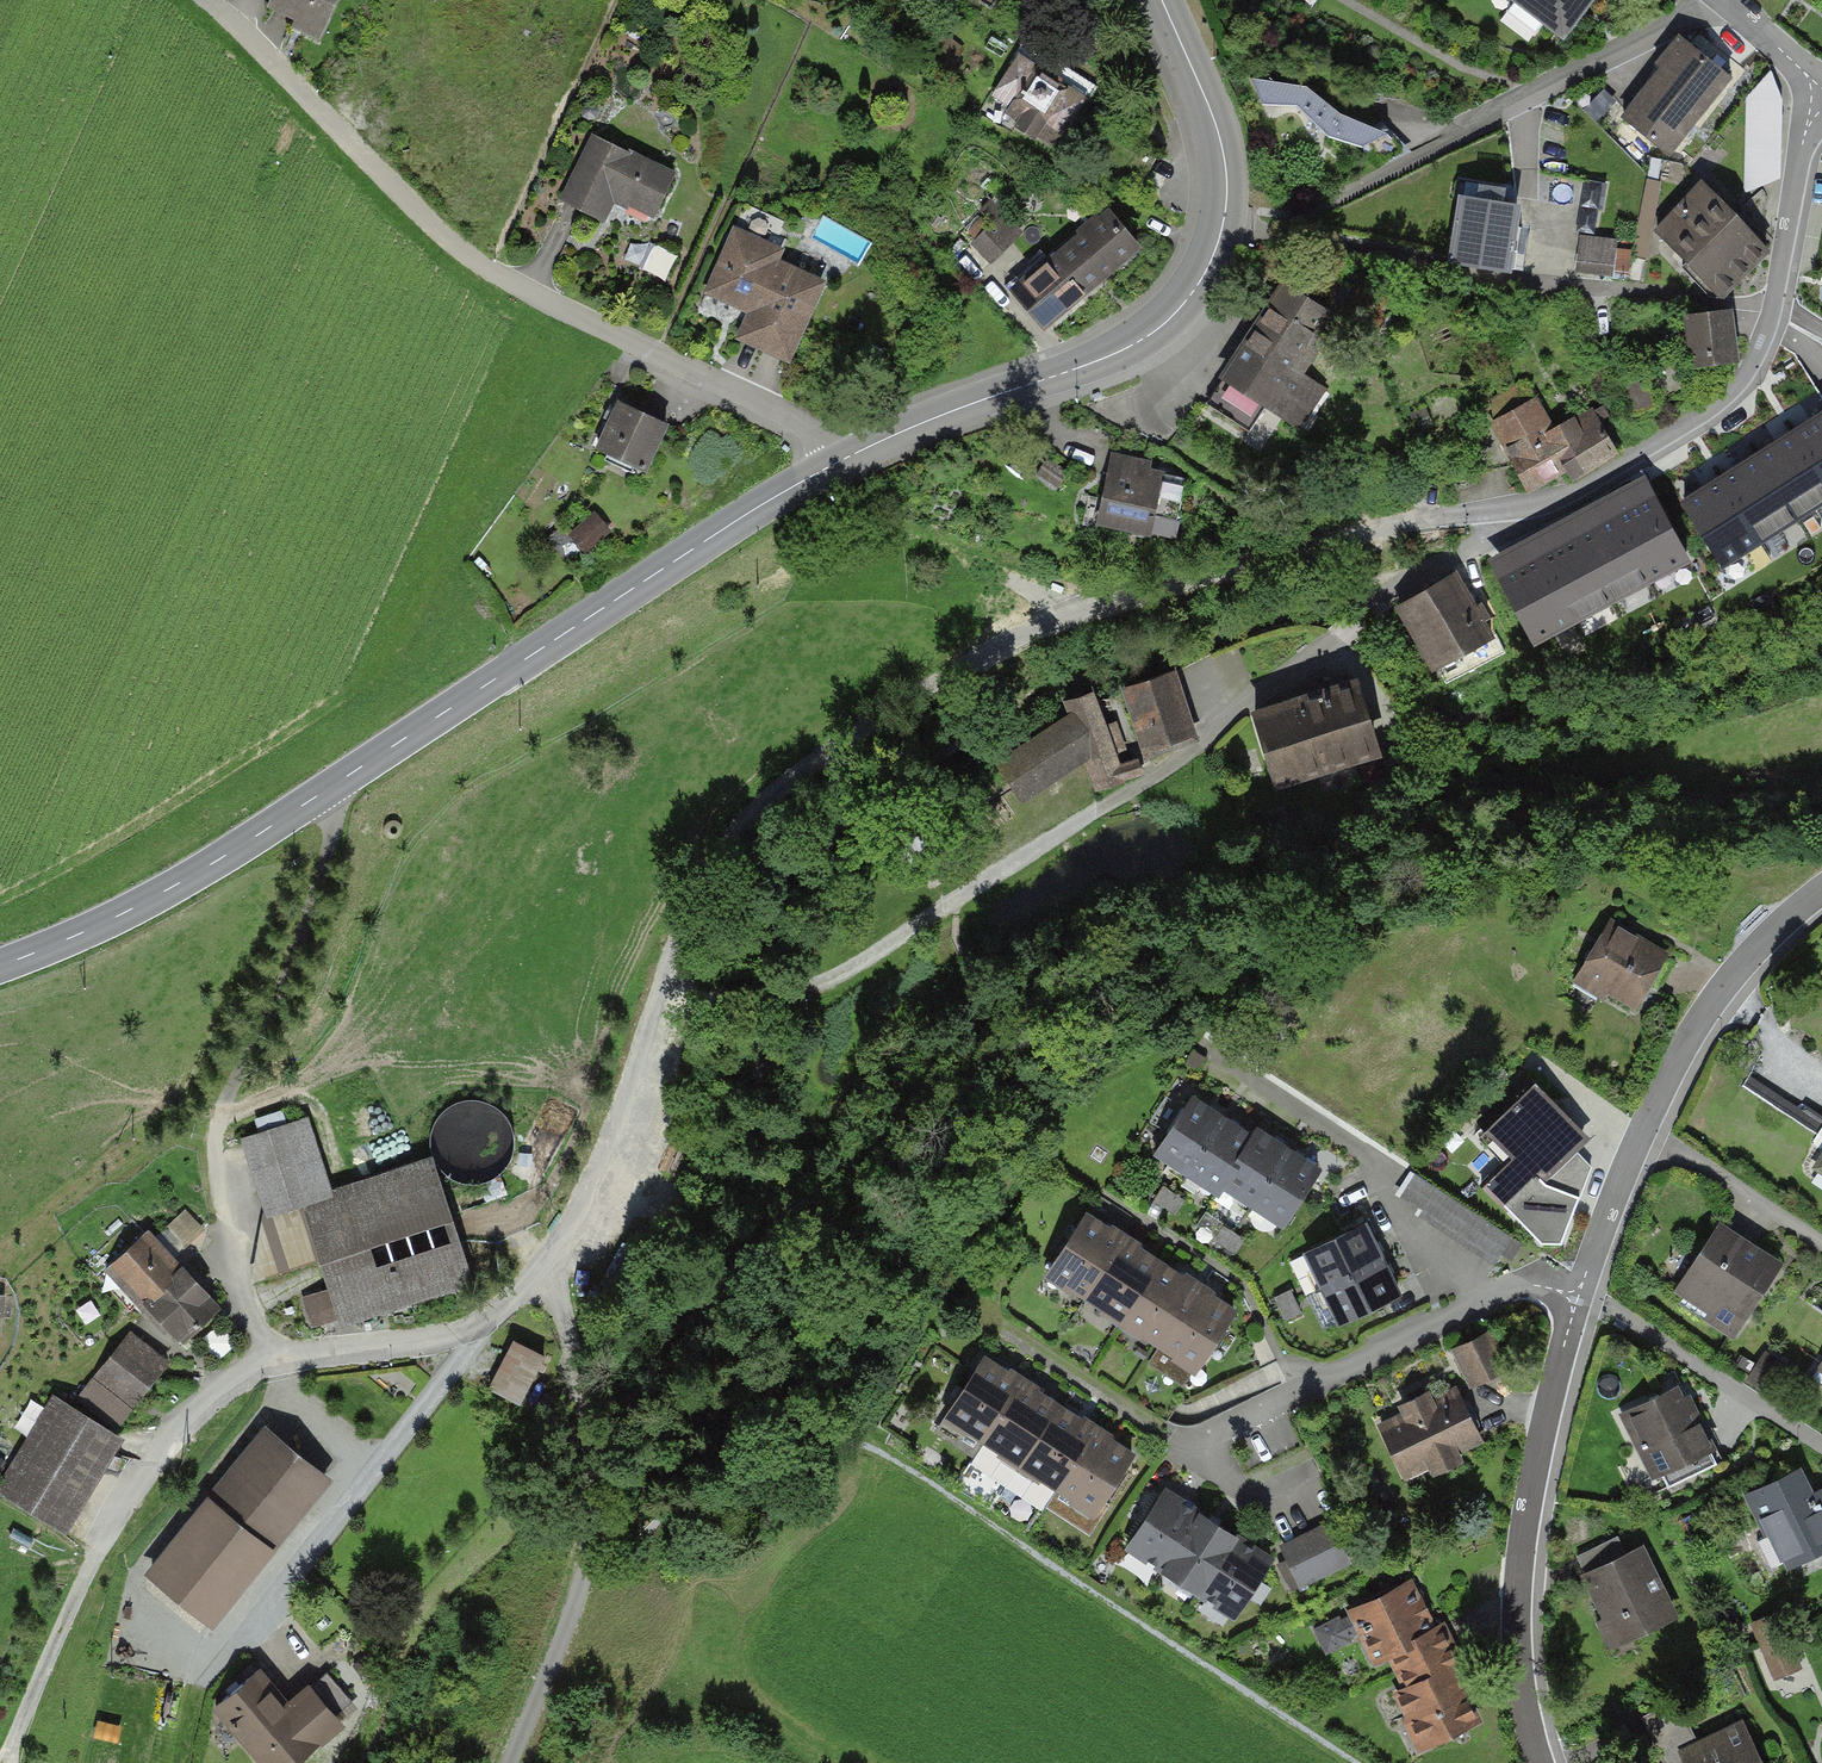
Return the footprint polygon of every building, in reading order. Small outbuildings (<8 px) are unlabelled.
[(266,3),(329,29),(342,0),(267,0),(266,3)] [(1565,33),(1589,0),(1519,0),(1565,33)] [(1666,164),(1731,79),(1680,39),(1614,125),(1666,164)] [(1022,45),(987,101),(1056,144),(1091,87),(1022,45)] [(1768,65),(1743,93),(1741,189),(1778,176),(1783,93),(1768,65)] [(1301,87),(1251,83),(1260,107),(1294,108),(1323,140),(1361,145),(1376,166),(1409,150),(1389,129),(1380,134),(1336,116),(1301,87)] [(674,175),(592,140),(571,189),(654,223),(674,175)] [(1723,295),(1768,255),(1700,180),(1655,220),(1723,295)] [(1587,181),(1584,202),(1604,205),(1607,184),(1587,181)] [(1508,271),(1517,206),(1458,198),(1450,264),(1508,271)] [(1007,288),(1046,334),(1141,254),(1101,208),(1007,288)] [(978,274),(1023,230),(1003,209),(958,253),(978,274)] [(1616,240),(1582,235),(1575,279),(1610,284),(1616,240)] [(823,274),(730,237),(705,300),(799,337),(823,274)] [(1263,309),(1212,384),(1269,422),(1320,347),(1263,309)] [(1734,365),(1730,312),(1684,316),(1688,369),(1734,365)] [(1537,396),(1488,426),(1520,476),(1568,446),(1537,396)] [(640,477),(664,424),(615,403),(591,455),(640,477)] [(1793,433),(1821,478),(1821,415),(1793,433)] [(1757,456),(1796,516),(1821,499),(1821,478),(1793,433),(1757,456)] [(1108,455),(1092,527),(1166,544),(1182,471),(1108,455)] [(1757,456),(1721,478),(1760,538),(1796,516),(1757,456)] [(1721,478),(1684,502),(1723,562),(1760,538),(1721,478)] [(1562,511),(1464,565),(1512,652),(1599,604),(1622,647),(1678,616),(1609,493),(1565,517),(1562,511)] [(593,510),(567,534),(584,553),(611,530),(593,510)] [(1473,605),(1453,569),(1395,602),(1432,668),(1438,665),(1489,636),(1491,635),(1482,619),(1488,616),(1480,601),(1473,605)] [(1498,653),(1489,636),(1438,665),(1447,681),(1498,653)] [(1195,738),(1171,669),(1116,688),(1140,757),(1195,738)] [(1255,710),(1275,780),(1385,749),(1364,679),(1255,710)] [(1066,709),(1003,750),(1029,794),(1087,758),(1098,788),(1128,778),(1127,775),(1142,770),(1136,752),(1121,758),(1094,681),(1061,694),(1066,709)] [(1633,1015),(1669,944),(1604,911),(1568,982),(1633,1015)] [(1585,1143),(1527,1087),(1471,1145),(1528,1201),(1585,1143)] [(524,1147),(477,1091),(424,1134),(460,1177),(478,1162),(490,1175),(524,1147)] [(1217,1120),(1187,1101),(1155,1153),(1185,1171),(1217,1120)] [(1247,1138),(1217,1120),(1185,1171),(1215,1189),(1247,1138)] [(1289,1150),(1254,1128),(1215,1189),(1250,1212),(1289,1150)] [(1821,1188),(1821,1135),(1799,1173),(1821,1188)] [(1324,1172),(1289,1150),(1250,1212),(1286,1234),(1324,1172)] [(289,1198),(328,1320),(473,1274),(433,1152),(289,1198)] [(1121,1232),(1084,1208),(1040,1277),(1077,1301),(1121,1232)] [(1792,1263),(1718,1217),(1669,1297),(1743,1342),(1792,1263)] [(1383,1258),(1367,1223),(1308,1250),(1325,1285),(1383,1258)] [(218,1305),(147,1225),(105,1263),(176,1342),(218,1305)] [(1159,1256),(1121,1232),(1077,1301),(1114,1325),(1159,1256)] [(1196,1281),(1159,1256),(1114,1325),(1152,1349),(1196,1281)] [(1400,1294),(1383,1258),(1325,1285),(1341,1321),(1400,1294)] [(1233,1305),(1196,1281),(1152,1349),(1189,1373),(1233,1305)] [(134,1411),(169,1360),(121,1328),(87,1379),(134,1411)] [(1506,1364),(1489,1328),(1450,1346),(1467,1382),(1506,1364)] [(546,1355),(510,1337),(482,1393),(518,1411),(546,1355)] [(1022,1370),(983,1346),(940,1418),(979,1442),(1022,1370)] [(1811,1367),(1821,1374),(1821,1350),(1811,1367)] [(1061,1393),(1022,1370),(979,1442),(1018,1465),(1061,1393)] [(1719,1451),(1685,1379),(1619,1410),(1653,1483),(1719,1451)] [(1457,1384),(1374,1420),(1403,1485),(1486,1449),(1457,1384)] [(123,1435),(52,1390),(0,1472),(0,1501),(58,1538),(123,1435)] [(1101,1417),(1061,1393),(1018,1465),(1058,1488),(1101,1417)] [(1140,1440),(1101,1417),(1058,1488),(1097,1512),(1140,1440)] [(212,1629),(333,1480),(265,1425),(144,1574),(212,1629)] [(1745,1492),(1783,1577),(1821,1559),(1821,1490),(1810,1463),(1745,1492)] [(1197,1506),(1161,1483),(1117,1552),(1153,1575),(1197,1506)] [(1233,1529),(1197,1506),(1153,1575),(1189,1598),(1233,1529)] [(1332,1517),(1278,1541),(1300,1588),(1354,1564),(1332,1517)] [(1269,1552),(1233,1529),(1189,1598),(1225,1621),(1269,1552)] [(1677,1615),(1640,1539),(1577,1570),(1615,1646),(1677,1615)] [(1437,1629),(1414,1578),(1347,1608),(1370,1659),(1437,1629)] [(1451,1665),(1391,1690),(1417,1749),(1476,1724),(1451,1665)] [(207,1708),(254,1762),(305,1762),(347,1728),(336,1715),(312,1688),(311,1686),(288,1705),(256,1667),(207,1708)] [(336,1715),(352,1702),(329,1674),(312,1688),(336,1715)] [(1676,1749),(1682,1762),(1760,1762),(1739,1719),(1676,1749)]
